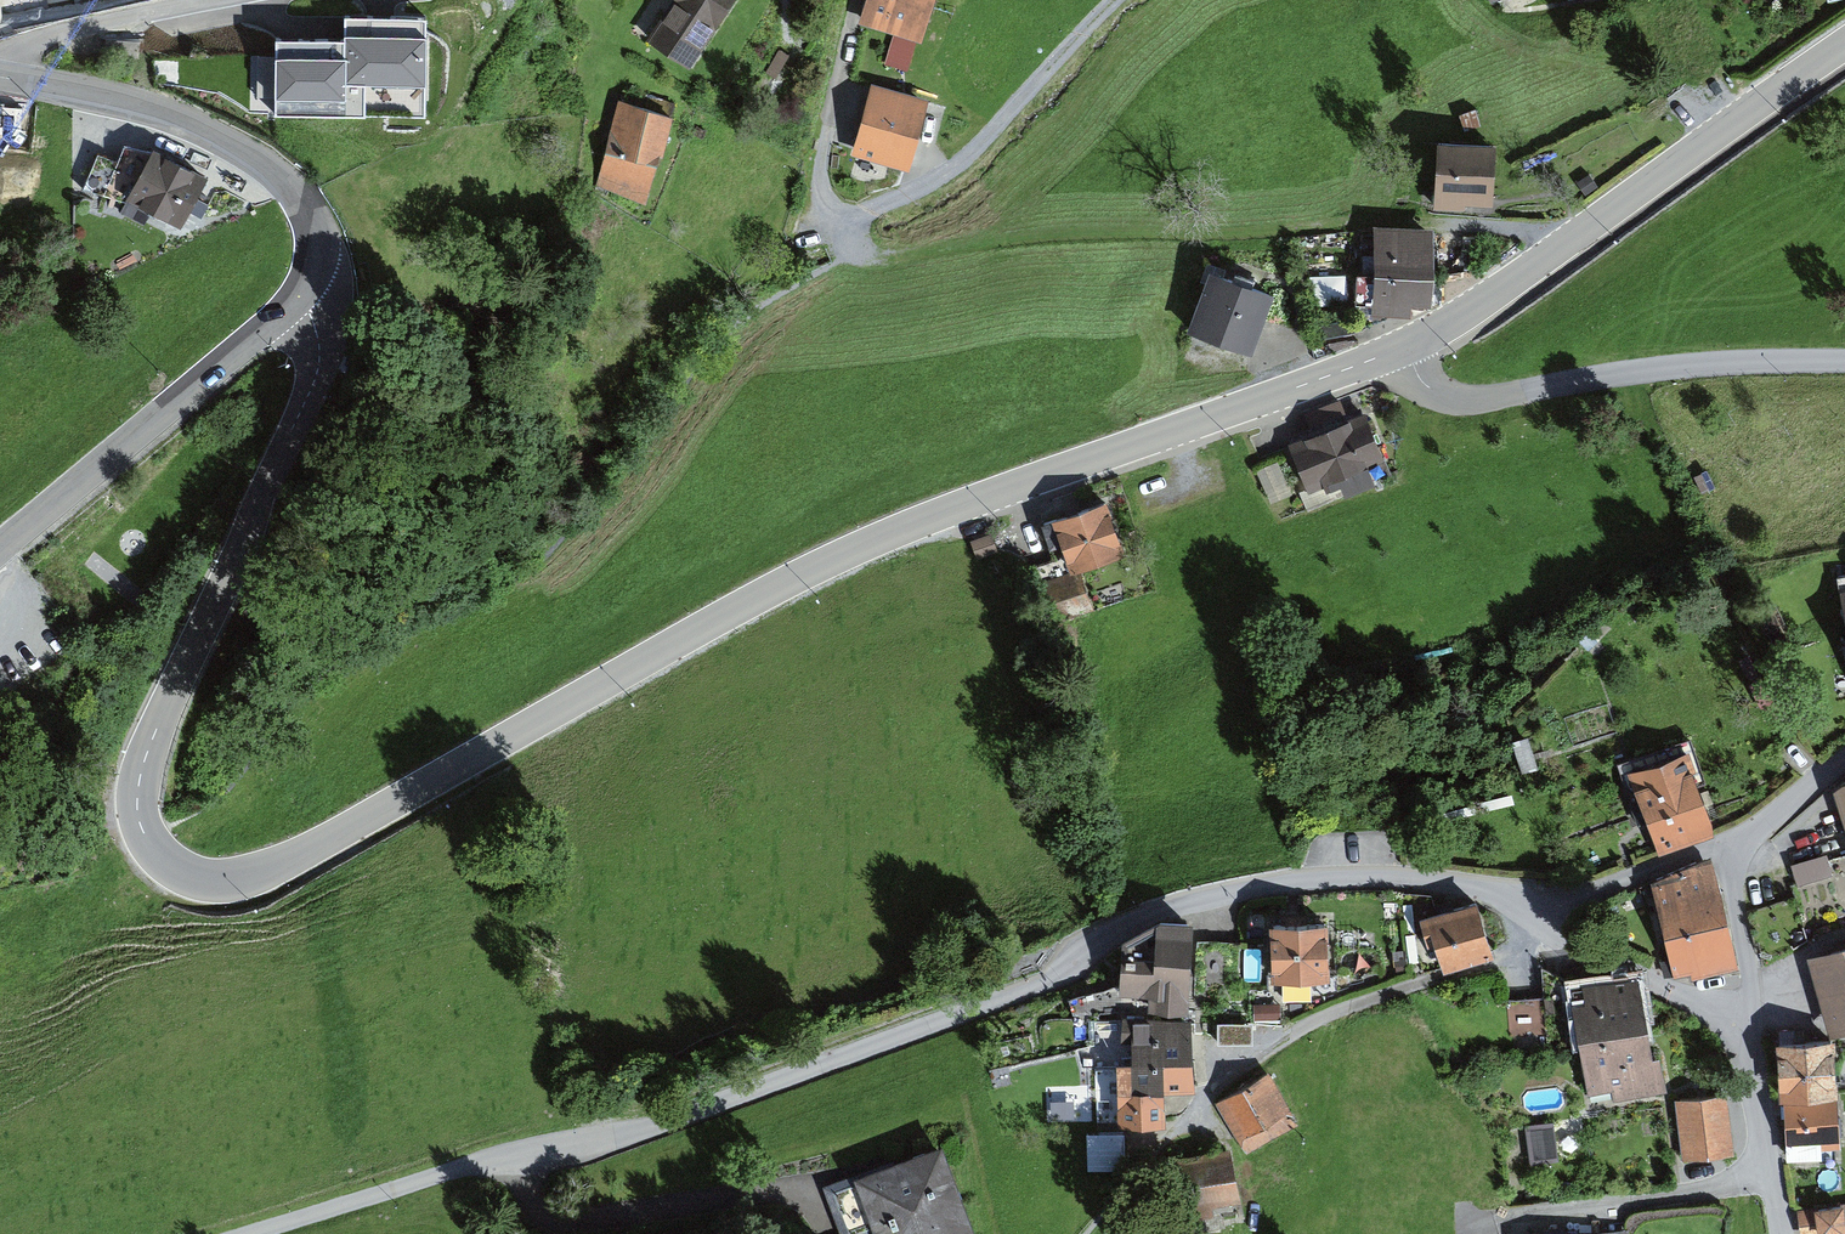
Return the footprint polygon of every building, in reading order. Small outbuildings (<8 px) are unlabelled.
[(649,43),(692,71),(738,0),(677,0),(649,43)] [(858,24),(894,36),(917,43),(921,44),(936,0),(866,0),(858,24)] [(30,26),(21,9),(0,20),(0,41),(30,26)] [(348,47),(278,45),(276,116),(365,118),(365,112),(423,114),(425,24),(348,22),(348,47)] [(917,43),(894,36),(885,65),(908,72),(917,43)] [(779,49),(766,73),(776,79),(790,55),(779,49)] [(930,102),(873,86),(853,155),(910,171),(930,102)] [(673,119),(618,101),(597,186),(646,205),(673,119)] [(1475,111),(1460,117),(1466,132),(1481,126),(1475,111)] [(1496,146),(1437,143),(1433,210),(1466,212),(1466,206),(1493,207),(1496,146)] [(181,229),(208,179),(154,151),(152,154),(125,148),(118,163),(104,196),(125,202),(121,214),(145,225),(150,215),(181,229)] [(104,196),(118,163),(97,155),(83,191),(104,196)] [(1590,175),(1577,183),(1585,195),(1598,187),(1590,175)] [(1373,266),(1433,268),(1434,231),(1375,228),(1374,257),(1363,257),(1363,265),(1373,266)] [(1433,268),(1373,266),(1373,278),(1358,277),(1356,306),(1372,307),(1371,318),(1410,319),(1410,307),(1431,308),(1433,268)] [(1210,274),(1187,333),(1251,357),(1274,299),(1210,274)] [(1313,438),(1290,447),(1309,495),(1324,489),(1327,495),(1341,489),(1345,499),(1376,488),(1373,481),(1390,474),(1367,417),(1350,423),(1341,400),(1304,415),(1313,438)] [(1290,496),(1278,466),(1259,474),(1271,504),(1290,496)] [(1703,474),(1694,478),(1701,493),(1710,489),(1703,474)] [(1107,504),(1041,525),(1049,551),(1062,547),(1071,575),(1125,558),(1107,504)] [(992,537),(972,544),(978,562),(997,555),(992,537)] [(1082,575),(1048,585),(1053,603),(1087,592),(1082,575)] [(1776,606),(1763,612),(1772,631),(1785,625),(1776,606)] [(1527,739),(1512,744),(1522,774),(1537,769),(1527,739)] [(1690,742),(1625,765),(1658,858),(1713,838),(1712,825),(1699,788),(1705,785),(1690,742)] [(1844,786),(1833,794),(1844,833),(1844,786)] [(1826,855),(1791,866),(1797,886),(1832,875),(1826,855)] [(1654,884),(1670,968),(1732,957),(1716,872),(1654,884)] [(1478,904),(1419,922),(1428,951),(1434,950),(1442,974),(1495,957),(1478,904)] [(1122,945),(1120,986),(1069,1000),(1072,1018),(1098,1018),(1101,1014),(1123,1014),(1122,1019),(1188,1021),(1193,925),(1160,924),(1122,945)] [(1327,927),(1270,929),(1273,986),(1283,986),(1284,1002),(1310,1001),(1310,985),(1329,984),(1327,927)] [(1238,944),(1199,943),(1197,997),(1237,998),(1238,944)] [(1809,962),(1830,1039),(1844,1035),(1844,952),(1809,962)] [(1640,972),(1571,982),(1582,1050),(1650,1040),(1640,972)] [(1542,999),(1506,1001),(1508,1036),(1544,1033),(1542,999)] [(1280,1005),(1253,1005),(1254,1020),(1281,1020),(1280,1005)] [(1188,1021),(1122,1019),(1121,1043),(1131,1042),(1132,1067),(1193,1066),(1191,1021),(1188,1021)] [(1218,1026),(1218,1046),(1252,1045),(1251,1026),(1218,1026)] [(1650,1040),(1582,1050),(1589,1095),(1612,1092),(1614,1102),(1668,1094),(1662,1058),(1653,1060),(1650,1040)] [(1778,1104),(1783,1104),(1837,1101),(1834,1043),(1776,1046),(1778,1104)] [(1193,1066),(1132,1067),(1096,1067),(1096,1123),(1164,1123),(1164,1095),(1193,1095),(1193,1066)] [(1217,1107),(1247,1156),(1297,1125),(1269,1077),(1217,1107)] [(1725,1097),(1676,1104),(1684,1165),(1734,1158),(1725,1097)] [(1837,1101),(1783,1104),(1786,1165),(1822,1162),(1821,1151),(1840,1150),(1837,1101)] [(1074,1103),(1051,1104),(1051,1120),(1075,1120),(1074,1103)] [(1553,1123),(1525,1126),(1529,1165),(1557,1162),(1553,1123)] [(1124,1134),(1087,1135),(1088,1171),(1125,1170),(1124,1134)] [(824,1189),(840,1233),(974,1233),(943,1146),(824,1189)] [(1231,1152),(1174,1160),(1183,1223),(1215,1219),(1214,1207),(1239,1204),(1231,1152)] [(1797,1212),(1800,1233),(1844,1233),(1844,1206),(1797,1212)]
